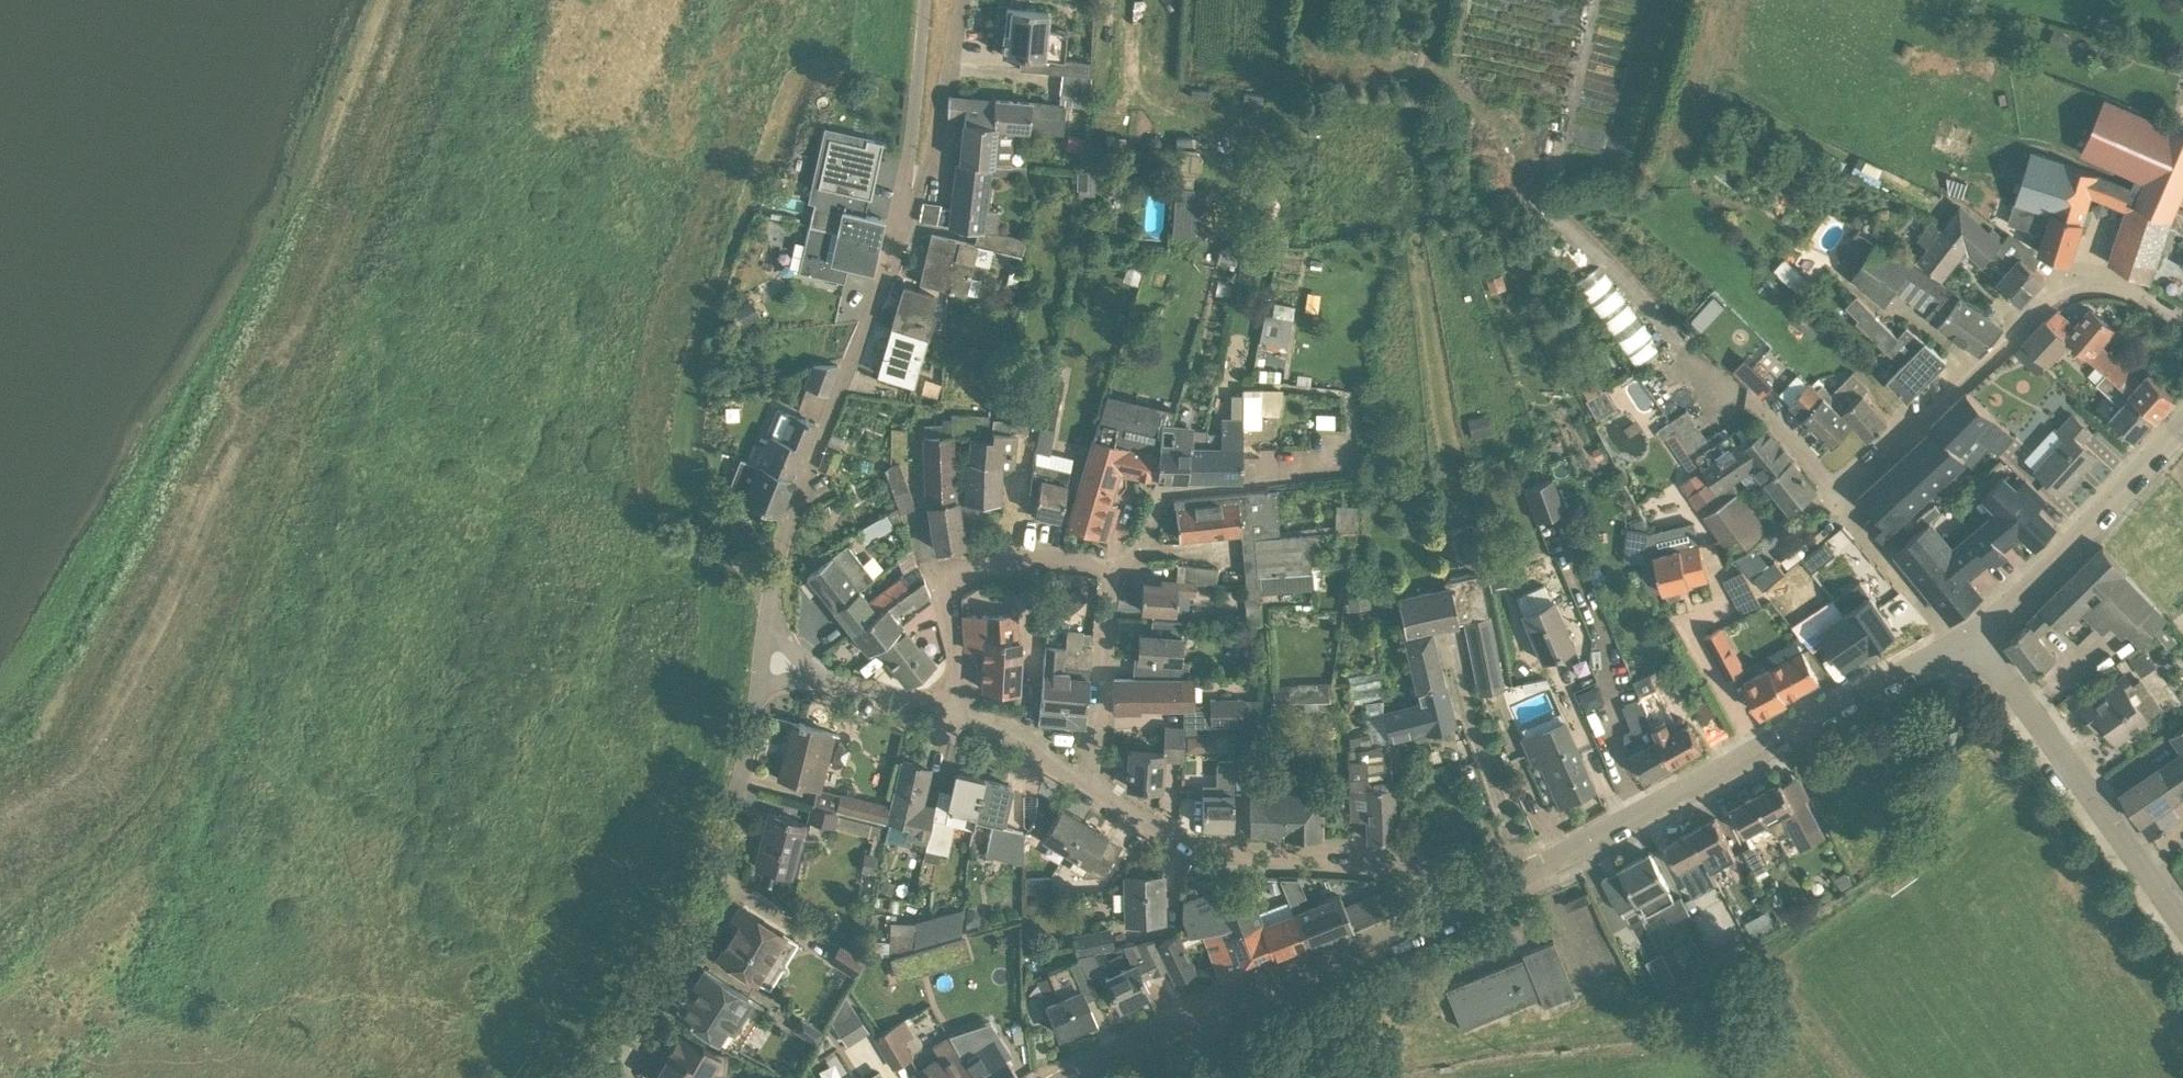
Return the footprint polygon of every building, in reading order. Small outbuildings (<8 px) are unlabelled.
[(1067,29),(1046,28),(1048,11),(1007,8),(1002,54),(1020,56),(1019,68),(1034,70),(1062,73),(1089,75),(1091,61),(1065,58),(1067,29)] [(2072,36),(2057,30),(2051,44),(2067,50),(2072,36)] [(1062,73),(1060,93),(1059,104),(1087,107),(1091,75),(1089,75),(1062,73)] [(1063,134),(1065,105),(1047,104),(949,96),(948,115),(964,116),(960,162),(1011,167),(1012,156),(993,155),(995,129),(1063,134)] [(2175,205),(2182,188),(2182,131),(2150,116),(2106,97),(2081,152),(2145,181),(2137,199),(2130,195),(2133,188),(2096,175),(2096,174),(2031,151),(2007,221),(2038,232),(2042,222),(2048,224),(2040,251),(2070,261),(2090,193),(2127,207),(2110,262),(2149,282),(2160,251),(2169,254),(2176,234),(2174,233),(2175,228),(2170,225),(2172,219),(2176,208),(2177,205),(2175,205)] [(883,219),(859,214),(877,134),(831,125),(808,224),(858,236),(857,243),(877,248),(883,219)] [(1718,134),(1709,132),(1704,148),(1713,151),(1718,134)] [(1081,149),(1083,137),(1069,135),(1068,147),(1081,149)] [(1158,148),(1161,142),(1158,137),(1152,137),(1149,142),(1152,148),(1158,148)] [(1179,150),(1177,150),(1174,186),(1176,186),(1192,187),(1195,152),(1179,150)] [(988,231),(990,212),(984,211),(987,174),(998,175),(999,174),(1010,174),(1011,167),(960,162),(953,228),(977,232),(979,232),(980,230),(988,231)] [(1883,180),(1868,173),(1853,165),(1848,174),(1864,182),(1879,189),(1883,180)] [(1188,203),(1174,202),(1172,236),(1185,237),(1188,203)] [(1919,260),(1942,278),(1966,248),(1984,262),(1995,249),(2000,244),(2000,243),(1960,208),(1943,229),(1932,221),(1918,239),(1929,248),(1919,260)] [(2172,219),(2170,225),(2175,228),(2182,232),(2182,212),(2176,208),(2172,219)] [(801,218),(774,211),(773,216),(800,223),(801,218)] [(858,236),(808,224),(798,272),(844,282),(848,265),(872,270),(877,248),(857,243),(858,236)] [(1021,254),(1025,240),(988,231),(980,230),(979,232),(977,232),(974,245),(932,235),(920,282),(965,293),(972,262),(989,266),(989,262),(1009,265),(1008,269),(1011,269),(1010,272),(1008,272),(1006,286),(1015,288),(1021,254)] [(1886,303),(1894,290),(1927,312),(1925,315),(1965,340),(1981,354),(2004,327),(1912,264),(1912,263),(1876,241),(1876,242),(1858,230),(1839,258),(1857,270),(1852,277),(1886,303)] [(1273,246),(1272,231),(1259,231),(1260,246),(1273,246)] [(1998,283),(2019,301),(2021,303),(2045,276),(2035,269),(2040,257),(2008,234),(2000,243),(2000,244),(1995,249),(2013,266),(1998,283)] [(1239,247),(1220,248),(1217,261),(1235,264),(1239,247)] [(1087,262),(1087,252),(1075,251),(1074,262),(1087,262)] [(1241,257),(1239,280),(1254,281),(1257,259),(1241,257)] [(1143,266),(1128,262),(1123,281),(1138,285),(1143,266)] [(1601,267),(1576,285),(1638,370),(1663,352),(1601,267)] [(1028,268),(1025,287),(1038,289),(1041,271),(1028,268)] [(1488,280),(1492,293),(1508,288),(1503,274),(1488,280)] [(904,286),(892,326),(928,336),(935,313),(929,311),(934,296),(904,286)] [(1822,308),(1831,303),(1824,290),(1815,295),(1822,308)] [(1908,398),(1947,359),(1906,326),(1898,337),(1876,316),(1877,315),(1858,296),(1847,307),(1860,319),(1858,322),(1902,365),(1888,379),(1908,398)] [(762,316),(753,301),(736,310),(745,325),(762,316)] [(1265,313),(1260,340),(1288,346),(1295,306),(1274,302),(1271,315),(1265,313)] [(2046,320),(2073,343),(2089,357),(2101,344),(2115,328),(2091,308),(2076,327),(2057,310),(2046,320)] [(1581,315),(1588,325),(1597,320),(1590,309),(1581,315)] [(1691,320),(1702,330),(1711,321),(1700,310),(1691,320)] [(1120,314),(1118,322),(1127,325),(1130,317),(1120,314)] [(2073,343),(2046,320),(2024,343),(2047,365),(2048,366),(2064,348),(2066,350),(2073,343)] [(928,336),(892,326),(893,327),(879,373),(913,383),(927,336),(928,336)] [(2047,365),(2024,343),(2015,353),(2038,375),(2047,365)] [(1573,344),(1566,348),(1558,352),(1565,366),(1580,357),(1573,344)] [(2101,344),(2089,357),(2107,373),(2155,416),(2157,418),(2176,398),(2149,373),(2141,381),(2101,344)] [(1000,401),(989,400),(989,417),(951,416),(952,426),(924,427),(926,466),(931,465),(931,504),(957,500),(952,436),(972,437),(992,438),(993,418),(1010,418),(1015,363),(1001,362),(1000,401)] [(813,365),(805,387),(828,394),(838,365),(813,365)] [(1762,396),(1773,385),(1753,366),(1743,377),(1762,396)] [(1817,390),(1853,424),(1867,439),(1878,429),(1879,430),(1882,427),(1881,427),(1888,421),(1863,394),(1870,388),(1853,372),(1843,382),(1831,393),(1823,384),(1817,390)] [(2122,405),(2111,417),(2135,439),(2155,416),(2107,373),(2097,383),(2122,405)] [(1050,377),(1047,398),(1061,400),(1064,380),(1050,377)] [(1820,377),(1812,385),(1817,390),(1823,384),(1825,383),(1820,377)] [(1590,414),(1608,408),(1600,382),(1581,388),(1590,414)] [(1853,424),(1817,390),(1812,385),(1809,383),(1790,404),(1804,417),(1803,419),(1833,446),(1853,424)] [(1932,424),(1935,428),(1936,427),(1958,451),(1976,431),(1977,432),(1993,416),(1967,391),(1932,424)] [(1222,448),(1222,479),(1237,479),(1242,475),(1242,428),(1259,428),(1262,395),(1243,394),(1243,418),(1230,418),(1224,418),(1221,417),(1221,434),(1221,448),(1222,448)] [(1243,418),(1243,394),(1231,394),(1230,418),(1243,418)] [(1049,454),(1060,401),(1047,398),(1041,427),(1040,426),(1036,451),(1049,454)] [(804,419),(792,414),(781,410),(760,464),(794,477),(815,424),(807,421),(808,419),(805,418),(804,419)] [(1671,422),(1695,457),(1713,444),(1687,410),(1671,422)] [(2036,469),(2062,493),(2096,455),(2082,442),(2092,432),(2073,414),(2057,430),(2065,438),(2036,469)] [(1487,415),(1467,420),(1471,438),(1492,433),(1487,415)] [(2014,436),(1993,416),(1977,432),(1999,453),(2014,436)] [(1158,478),(1161,449),(1124,440),(1127,431),(1105,418),(1100,417),(1093,440),(1071,519),(1069,518),(1068,523),(1070,524),(1069,526),(1108,538),(1115,515),(1104,512),(1116,470),(1158,478)] [(992,438),(972,437),(970,471),(966,471),(967,486),(961,486),(966,531),(979,528),(975,503),(1000,503),(1002,474),(1001,473),(1001,465),(1012,466),(1014,434),(1009,434),(1010,418),(993,418),(992,438)] [(1695,457),(1671,422),(1670,421),(1657,431),(1663,440),(1666,438),(1693,476),(1683,484),(1702,514),(1724,498),(1704,468),(1695,457)] [(1161,449),(1158,478),(1186,479),(1189,446),(1206,447),(1207,433),(1207,430),(1193,429),(1193,425),(1162,422),(1162,427),(1162,432),(1161,449)] [(1754,464),(1781,443),(1767,426),(1741,446),(1730,431),(1713,444),(1695,457),(1704,468),(1724,498),(1702,514),(1735,557),(1768,531),(1767,529),(1763,532),(1735,495),(1739,493),(1731,483),(1755,464),(1754,464)] [(1907,454),(1935,485),(1965,458),(1958,451),(1936,427),(1935,428),(1907,454)] [(1189,446),(1186,479),(1222,479),(1222,448),(1221,448),(1221,434),(1207,433),(1206,447),(1189,446)] [(1755,464),(1755,465),(1790,509),(1816,488),(1794,460),(1796,459),(1782,442),(1781,443),(1754,464),(1755,464)] [(1601,446),(1594,450),(1599,460),(1606,457),(1601,446)] [(818,468),(832,474),(833,474),(841,452),(826,447),(818,468)] [(1907,454),(1879,479),(1908,510),(1935,485),(1907,454)] [(759,466),(747,461),(741,459),(727,492),(745,500),(779,515),(794,478),(794,477),(760,464),(759,466)] [(894,492),(909,488),(900,463),(892,466),(885,469),(894,492)] [(1060,519),(1067,484),(1070,471),(1035,463),(1031,487),(1038,489),(1033,513),(1044,515),(1043,519),(1057,522),(1058,518),(1060,519)] [(2056,526),(2037,508),(2047,498),(2026,477),(2017,486),(2004,474),(1981,498),(1995,511),(1980,522),(2005,552),(2007,551),(2005,550),(2014,543),(2009,537),(2019,529),(2038,546),(2056,526)] [(1525,488),(1536,521),(1564,511),(1553,478),(1525,488)] [(1886,543),(1888,541),(1896,549),(1905,542),(1897,533),(1891,525),(1908,510),(1879,479),(1861,495),(1878,514),(1868,523),(1886,543)] [(1365,481),(1363,495),(1371,496),(1373,481),(1365,481)] [(1246,586),(1260,587),(1261,575),(1311,570),(1352,565),(1352,558),(1356,530),(1355,530),(1358,505),(1335,505),(1333,531),(1279,536),(1277,500),(1276,489),(1175,499),(1179,538),(1241,532),(1246,586)] [(964,545),(957,500),(931,504),(930,504),(936,550),(964,545)] [(1935,505),(1917,520),(1923,527),(1930,521),(1941,512),(1935,505)] [(865,544),(894,526),(903,521),(898,507),(857,531),(865,544)] [(1990,556),(1991,555),(1996,560),(2005,552),(1980,522),(1970,530),(1951,546),(1930,521),(1923,527),(1905,542),(1896,549),(1953,619),(1983,594),(1966,574),(1989,554),(1990,556)] [(1623,561),(1645,563),(1646,558),(1649,530),(1627,527),(1623,561)] [(1826,540),(1802,559),(1812,572),(1836,553),(1826,540)] [(1646,558),(1645,563),(1643,578),(1652,594),(1667,590),(1669,597),(1672,599),(1680,597),(1681,593),(1679,586),(1708,577),(1699,543),(1654,554),(1655,556),(1646,558)] [(859,562),(847,545),(844,547),(843,546),(842,547),(842,548),(807,575),(834,609),(859,590),(850,579),(864,568),(859,562)] [(2096,602),(2125,574),(2126,573),(2104,546),(2072,578),(2096,602)] [(912,547),(902,555),(898,558),(909,573),(901,578),(869,602),(859,590),(834,609),(852,632),(923,578),(918,566),(912,547)] [(1507,570),(1500,553),(1485,559),(1491,591),(1514,586),(1507,570)] [(1764,590),(1785,572),(1775,560),(1753,577),(1764,590)] [(1215,584),(1216,567),(1171,563),(1171,564),(1183,565),(1182,581),(1160,579),(1160,583),(1142,582),(1140,610),(1176,612),(1188,614),(1189,594),(1196,594),(1196,583),(1215,584)] [(1261,575),(1260,587),(1260,594),(1313,589),(1311,570),(1261,575)] [(1037,581),(1037,587),(1051,588),(1052,575),(1049,575),(1045,575),(1038,574),(1037,576),(1037,581)] [(1443,582),(1444,589),(1450,588),(1458,622),(1466,620),(1467,622),(1466,623),(1481,693),(1501,688),(1487,617),(1488,616),(1479,574),(1443,582)] [(2103,634),(2111,625),(2144,593),(2125,574),(2096,602),(2093,605),(2088,601),(2084,605),(2094,615),(2089,620),(2103,634)] [(1739,614),(1763,597),(1749,577),(1725,594),(1739,614)] [(923,578),(852,632),(861,644),(876,633),(881,640),(901,624),(893,613),(912,601),(915,606),(929,594),(924,579),(923,578)] [(2096,602),(2072,578),(2040,609),(2054,621),(2063,630),(2081,612),(2089,620),(2094,615),(2084,605),(2088,601),(2093,605),(2096,602)] [(1053,579),(1051,600),(1062,601),(1069,594),(1061,588),(1062,579),(1053,579)] [(1835,598),(1844,612),(1869,649),(1896,631),(1861,580),(1835,598)] [(1069,594),(1062,601),(1060,603),(1072,614),(1090,596),(1078,584),(1069,594)] [(1260,626),(1260,594),(1260,587),(1246,586),(1243,586),(1244,604),(1245,604),(1246,625),(1260,626)] [(1450,588),(1444,589),(1396,599),(1413,692),(1444,684),(1431,630),(1466,623),(1467,622),(1466,620),(1458,622),(1450,588)] [(1347,592),(1349,607),(1371,604),(1369,589),(1347,592)] [(2144,593),(2111,625),(2122,636),(2126,632),(2154,605),(2155,605),(2144,593)] [(1542,660),(1573,647),(1551,602),(1520,616),(1542,660)] [(2139,646),(2154,631),(2163,623),(2167,619),(2154,605),(2126,632),(2139,646)] [(2038,636),(2054,621),(2040,609),(2027,622),(2029,625),(2007,642),(2033,675),(2056,658),(2038,636)] [(1869,649),(1844,612),(1819,630),(1844,666),(1869,649)] [(984,650),(982,688),(1019,690),(1021,642),(1019,642),(1018,614),(965,617),(967,651),(984,650)] [(1179,661),(1182,622),(1152,620),(1151,634),(1139,633),(1137,659),(1138,659),(1137,675),(1133,675),(1133,676),(1170,677),(1170,675),(1187,675),(1189,662),(1179,661)] [(1123,621),(1123,630),(1144,631),(1144,621),(1123,621)] [(2177,641),(2163,623),(2154,631),(2168,649),(2177,641)] [(876,633),(861,644),(870,655),(878,648),(907,685),(935,664),(923,648),(920,650),(901,624),(881,640),(876,633)] [(1252,643),(1261,635),(1252,626),(1243,634),(1252,643)] [(1728,678),(1743,669),(1720,628),(1705,636),(1728,678)] [(1084,633),(1082,645),(1046,642),(1038,722),(1085,726),(1093,634),(1084,633)] [(1819,681),(1801,649),(1770,667),(1763,671),(1744,681),(1762,714),(1787,700),(1786,699),(1819,681)] [(2141,675),(2155,665),(2145,650),(2131,660),(2141,675)] [(1350,697),(1380,696),(1379,672),(1349,674),(1350,697)] [(1639,699),(1651,727),(1650,728),(1670,765),(1703,747),(1689,722),(1679,727),(1648,672),(1631,679),(1639,699)] [(2117,740),(2147,719),(2164,707),(2142,677),(2135,682),(2128,673),(2082,706),(2097,727),(2105,723),(2117,740)] [(1194,679),(1114,678),(1114,710),(1137,710),(1137,706),(1183,705),(1183,728),(1185,728),(1210,727),(1210,726),(1260,725),(1260,699),(1210,699),(1202,704),(1194,704),(1194,679)] [(1524,691),(1550,686),(1546,678),(1523,683),(1524,691)] [(1273,702),(1329,701),(1328,682),(1297,683),(1297,685),(1273,685),(1273,702)] [(1385,742),(1392,773),(1402,772),(1398,736),(1412,733),(1413,736),(1454,725),(1444,684),(1413,692),(1415,702),(1382,711),(1388,741),(1385,742)] [(1651,727),(1639,699),(1622,706),(1632,729),(1624,733),(1625,744),(1629,750),(1625,752),(1633,767),(1637,765),(1645,779),(1670,765),(1650,728),(1651,727)] [(1543,757),(1563,802),(1594,788),(1564,720),(1521,739),(1532,762),(1543,757)] [(821,788),(834,735),(839,736),(839,735),(804,726),(805,724),(799,723),(798,725),(792,723),(787,744),(790,744),(787,756),(784,756),(778,777),(803,783),(821,788)] [(1127,786),(1160,788),(1162,760),(1182,762),(1185,728),(1183,728),(1164,726),(1162,751),(1130,749),(1127,786)] [(1954,740),(1957,730),(1946,727),(1944,738),(1954,740)] [(2173,735),(2182,750),(2182,728),(2173,735)] [(1391,773),(1392,773),(1385,742),(1373,745),(1369,733),(1350,738),(1350,749),(1349,749),(1350,796),(1366,796),(1368,839),(1394,838),(1391,779),(1391,773)] [(1213,749),(1213,736),(1187,735),(1187,748),(1213,749)] [(2150,838),(2178,819),(2167,804),(2182,793),(2182,758),(2163,772),(2161,768),(2121,795),(2150,838)] [(1202,826),(1233,827),(1233,759),(1218,759),(1218,787),(1216,787),(1216,793),(1202,792),(1202,826)] [(900,760),(891,807),(888,821),(916,826),(914,837),(926,840),(932,817),(935,807),(921,804),(930,770),(919,767),(919,764),(900,760)] [(1249,776),(1249,826),(1249,834),(1282,835),(1282,836),(1322,837),(1322,792),(1284,792),(1284,786),(1270,786),(1270,768),(1250,768),(1250,775),(1249,776)] [(1432,771),(1418,773),(1420,781),(1433,779),(1432,771)] [(974,820),(984,780),(956,773),(945,820),(932,817),(926,840),(926,847),(948,852),(955,824),(972,828),(974,820)] [(985,854),(1024,863),(1023,831),(1003,826),(1012,786),(984,780),(974,820),(992,825),(985,854)] [(1781,782),(1756,795),(1769,820),(1779,839),(1791,833),(1800,850),(1825,836),(1806,800),(1794,806),(1781,782)] [(888,822),(888,821),(891,807),(842,795),(838,811),(888,822)] [(1051,822),(1036,813),(1037,796),(1023,795),(1025,825),(1043,837),(1037,846),(1048,853),(1054,843),(1066,851),(1084,821),(1060,807),(1051,822)] [(1745,833),(1752,847),(1755,845),(1764,840),(1756,827),(1769,820),(1756,795),(1731,809),(1744,833),(1745,833)] [(837,814),(838,812),(812,806),(811,806),(808,822),(834,829),(834,827),(837,814)] [(769,814),(764,831),(756,865),(786,872),(790,854),(794,855),(803,823),(769,814)] [(883,826),(837,814),(834,827),(873,837),(869,853),(876,854),(883,826)] [(1690,831),(1711,868),(1710,868),(1711,869),(1724,862),(1736,856),(1728,842),(1729,842),(1715,817),(1690,831)] [(1070,867),(1084,876),(1104,875),(1122,846),(1107,837),(1108,835),(1084,821),(1066,851),(1076,857),(1070,867)] [(1690,831),(1665,844),(1679,869),(1686,881),(1710,868),(1711,868),(1690,831)] [(1755,845),(1752,847),(1744,851),(1756,874),(1767,868),(1755,845)] [(878,855),(876,854),(869,853),(864,852),(861,872),(876,874),(878,855)] [(1650,853),(1603,880),(1620,912),(1639,901),(1647,915),(1675,900),(1668,887),(1668,886),(1650,853)] [(1835,877),(1843,889),(1854,882),(1846,870),(1835,877)] [(1127,923),(1164,922),(1162,876),(1125,877),(1127,923)] [(1026,892),(1051,892),(1051,877),(1026,879),(1026,892)] [(883,879),(879,889),(894,894),(897,884),(883,879)] [(1276,880),(1267,883),(1270,895),(1280,892),(1276,880)] [(1294,914),(1306,947),(1389,914),(1380,892),(1344,906),(1340,895),(1294,914)] [(1568,901),(1571,909),(1591,900),(1588,892),(1568,901)] [(1183,901),(1182,918),(1188,932),(1220,925),(1224,936),(1260,921),(1252,899),(1216,913),(1213,906),(1198,912),(1193,898),(1183,901)] [(769,988),(797,942),(742,907),(735,917),(740,921),(718,957),(769,988)] [(961,931),(962,907),(915,919),(915,921),(914,945),(961,931)] [(966,922),(966,929),(979,926),(979,923),(980,923),(980,915),(975,909),(966,908),(965,922),(966,922)] [(1744,924),(1752,939),(1776,925),(1768,911),(1744,924)] [(1275,959),(1306,947),(1294,914),(1280,919),(1262,925),(1275,959)] [(914,945),(915,921),(871,920),(869,938),(876,938),(874,957),(893,951),(914,945)] [(1262,925),(1260,921),(1224,936),(1220,925),(1188,932),(1188,933),(1199,931),(1202,939),(1204,938),(1220,981),(1275,959),(1262,925)] [(1526,939),(1519,921),(1509,924),(1515,942),(1526,939)] [(1093,952),(1114,948),(1109,928),(1073,936),(1077,956),(1093,952)] [(1737,934),(1709,949),(1716,961),(1743,945),(1737,934)] [(1194,971),(1177,935),(1157,944),(1175,981),(1194,971)] [(1153,940),(1137,943),(1123,946),(1132,965),(1105,978),(1119,1008),(1150,993),(1142,978),(1152,973),(1153,974),(1166,967),(1153,940)] [(1524,957),(1476,977),(1445,989),(1461,1029),(1540,997),(1543,1006),(1575,993),(1553,941),(1522,953),(1524,957)] [(830,960),(854,976),(863,959),(839,945),(830,960)] [(918,960),(914,945),(893,951),(900,974),(940,962),(938,954),(918,960)] [(1077,956),(1079,959),(1087,975),(1089,977),(1089,978),(1089,979),(1103,971),(1093,952),(1077,956)] [(1646,961),(1660,988),(1675,980),(1661,953),(1646,961)] [(1044,1003),(1047,1011),(1049,1010),(1059,1034),(1065,1032),(1066,1035),(1077,1030),(1076,1027),(1094,1020),(1078,982),(1089,977),(1079,959),(1047,972),(1058,997),(1044,1003)] [(704,969),(696,982),(686,997),(684,997),(681,998),(680,998),(679,999),(678,1000),(677,1001),(677,1002),(676,1003),(676,1004),(676,1006),(676,1007),(677,1008),(677,1010),(678,1010),(676,1014),(717,1040),(736,1049),(763,1006),(704,969)] [(829,1024),(842,1045),(863,1032),(849,1011),(829,1024)] [(793,1030),(815,1044),(823,1032),(801,1018),(793,1030)] [(894,1067),(913,1055),(904,1041),(914,1036),(904,1019),(876,1036),(894,1067)] [(668,1053),(652,1077),(707,1077),(721,1055),(702,1043),(700,1047),(676,1032),(664,1051),(668,1053)] [(954,1046),(974,1077),(1019,1077),(1006,1058),(1001,1061),(992,1048),(979,1056),(969,1037),(954,1046)] [(954,1046),(910,1074),(913,1077),(974,1077),(954,1046)]
